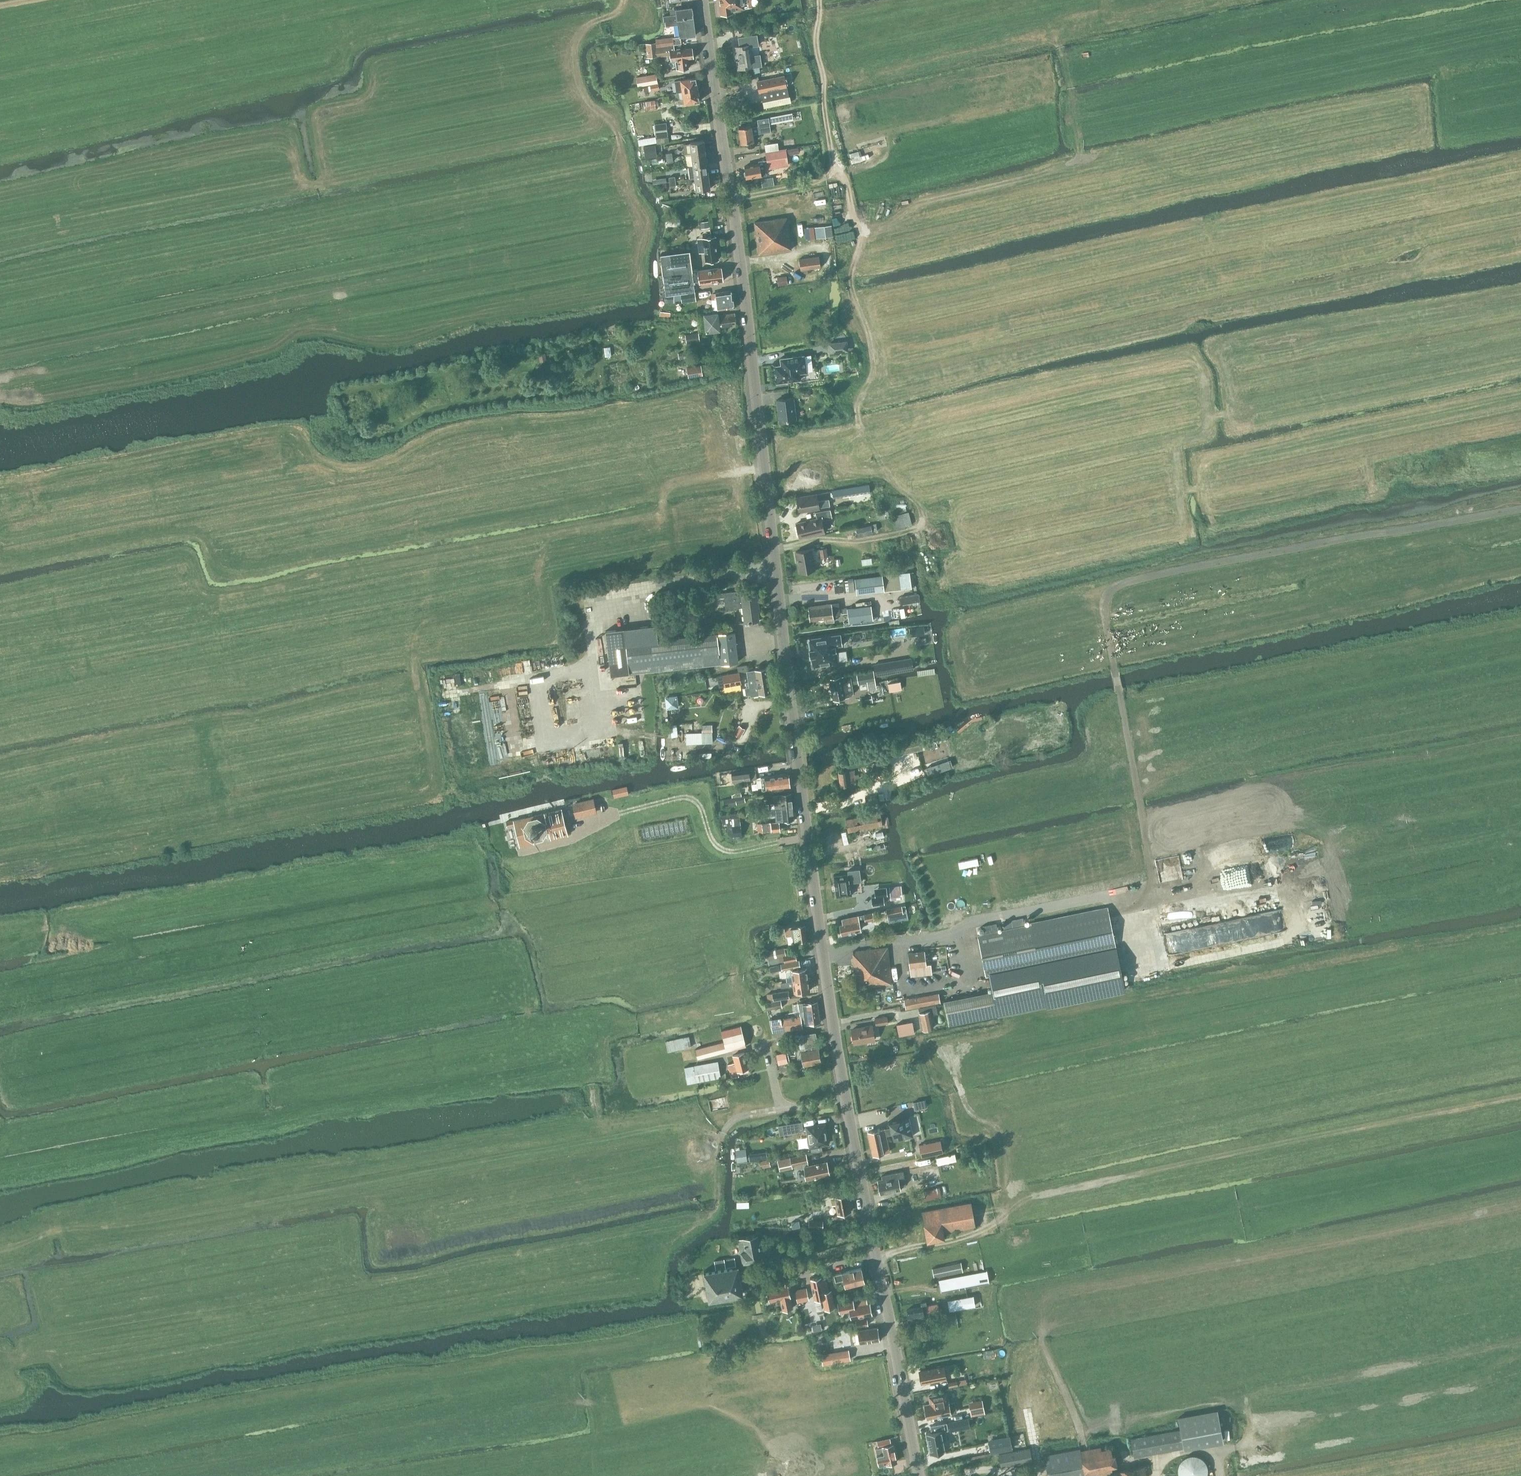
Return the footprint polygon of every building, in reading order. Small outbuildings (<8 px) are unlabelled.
[(721,14),(721,15),(722,15),(722,14),(732,13),(732,10),(744,8),(743,0),(719,0),(721,14)] [(667,25),(678,24),(694,22),(692,7),(676,9),(677,15),(666,16),(667,25)] [(694,22),(678,24),(680,37),(696,35),(694,22)] [(673,37),(656,39),(656,42),(657,47),(674,44),(673,37)] [(656,42),(646,43),(648,57),(658,56),(667,55),(670,55),(671,60),(677,59),(679,69),(688,68),(687,58),(694,57),(692,47),(674,50),(674,44),(657,47),(656,42)] [(734,46),(738,69),(753,67),(750,44),(734,46)] [(646,74),(636,76),(638,86),(657,82),(656,74),(646,75),(646,74)] [(786,86),(784,75),(757,81),(760,92),(761,92),(763,101),(789,96),(787,86),(786,86)] [(676,92),(682,91),(698,89),(696,77),(674,80),(676,92)] [(698,89),(682,91),(684,98),(677,99),(678,104),(684,103),(700,101),(698,89)] [(643,102),(645,110),(656,108),(655,100),(643,102)] [(793,112),(786,113),(768,117),(758,119),(760,134),(771,132),(769,124),(794,119),(793,112)] [(654,124),(656,138),(656,143),(669,141),(667,122),(654,124)] [(753,125),(739,127),(741,143),(753,141),(752,134),(760,133),(759,126),(753,127),(753,125)] [(690,142),(692,154),(705,152),(704,140),(690,142)] [(647,157),(658,155),(656,143),(645,145),(647,157)] [(803,147),(804,153),(815,151),(814,144),(803,147)] [(789,149),(791,156),(798,154),(797,147),(789,149)] [(766,153),(768,167),(788,163),(786,149),(766,153)] [(692,154),(693,166),(707,164),(705,152),(692,154)] [(766,174),(764,160),(759,161),(759,164),(744,166),(745,171),(744,172),(745,176),(746,176),(746,178),(766,174)] [(693,166),(695,178),(709,176),(707,164),(693,166)] [(709,176),(695,178),(696,190),(710,188),(709,176)] [(762,176),(762,185),(774,184),(774,176),(762,176)] [(754,222),(759,253),(791,249),(787,217),(754,222)] [(833,236),(831,225),(815,227),(816,238),(833,236)] [(699,252),(704,251),(706,261),(718,259),(715,235),(697,238),(699,252)] [(666,294),(683,292),(695,290),(689,251),(661,255),(666,294)] [(799,259),(801,270),(820,267),(819,256),(799,259)] [(698,270),(699,283),(723,280),(721,267),(698,270)] [(778,276),(779,284),(788,283),(787,274),(778,276)] [(695,290),(683,292),(684,301),(696,300),(695,290)] [(716,292),(718,309),(735,307),(733,291),(731,290),(716,292)] [(704,314),(705,327),(706,331),(721,329),(720,325),(736,323),(735,313),(718,315),(718,312),(704,314)] [(685,336),(686,343),(700,341),(699,333),(685,336)] [(830,349),(830,353),(848,351),(847,341),(829,343),(830,349)] [(774,365),(776,382),(800,379),(799,373),(806,372),(804,355),(780,358),(781,365),(774,365)] [(843,362),(827,363),(827,372),(844,371),(843,362)] [(703,374),(701,365),(687,367),(688,377),(703,374)] [(796,419),(793,398),(777,400),(779,421),(796,419)] [(832,490),(833,498),(870,491),(869,484),(832,490)] [(818,500),(817,494),(797,497),(799,511),(819,508),(819,507),(830,505),(829,499),(818,500)] [(796,523),(800,537),(824,531),(821,520),(832,518),(830,509),(815,512),(817,518),(796,523)] [(886,517),(885,510),(877,512),(878,519),(886,517)] [(909,511),(902,513),(893,515),(897,528),(905,526),(913,524),(909,511)] [(856,528),(858,536),(873,533),(872,531),(877,530),(876,524),(856,528)] [(796,552),(799,572),(814,569),(811,549),(796,552)] [(910,571),(891,573),(855,578),(857,594),(912,587),(910,571)] [(743,607),(745,622),(759,620),(757,608),(759,607),(757,593),(742,595),(741,590),(732,591),(724,592),(726,609),(743,607)] [(809,606),(810,620),(826,617),(826,622),(835,621),(834,614),(840,613),(839,602),(809,606)] [(847,607),(849,623),(873,620),(871,605),(847,607)] [(629,673),(738,661),(735,631),(658,640),(656,625),(606,630),(611,675),(629,673)] [(808,638),(808,639),(809,649),(810,656),(812,666),(812,667),(813,667),(813,666),(838,663),(835,646),(842,645),(840,634),(809,639),(809,638),(808,638)] [(883,665),(874,666),(876,675),(912,669),(910,657),(883,662),(883,665)] [(723,676),(718,677),(719,685),(725,684),(725,685),(741,683),(740,673),(748,672),(749,681),(746,681),(747,687),(746,687),(747,693),(751,693),(751,695),(771,691),(768,667),(748,670),(747,665),(738,666),(739,672),(723,674),(723,676)] [(853,684),(858,683),(858,684),(875,681),(873,670),(852,674),(853,684)] [(830,678),(832,689),(853,685),(851,674),(830,678)] [(888,681),(889,690),(902,689),(901,679),(888,681)] [(853,685),(832,689),(834,699),(849,697),(849,692),(854,691),(853,685)] [(873,699),(881,698),(880,690),(872,691),(873,699)] [(667,713),(679,712),(678,694),(666,695),(667,713)] [(740,723),(734,732),(741,736),(746,727),(740,723)] [(686,733),(687,743),(712,742),(712,732),(686,733)] [(945,735),(924,739),(924,738),(882,747),(885,757),(926,748),(925,745),(947,740),(945,735)] [(847,751),(849,764),(877,760),(876,758),(882,757),(881,751),(876,752),(875,747),(847,751)] [(755,770),(749,771),(732,773),(733,781),(756,778),(755,770)] [(858,776),(856,776),(855,770),(839,772),(841,786),(857,784),(856,781),(859,781),(858,776)] [(788,774),(767,776),(761,777),(762,789),(790,786),(788,774)] [(775,807),(775,808),(792,806),(791,792),(773,794),(774,803),(771,803),(771,807),(775,807)] [(865,797),(866,804),(878,801),(877,794),(865,797)] [(744,796),(738,797),(723,799),(724,806),(746,802),(744,796)] [(572,803),(575,818),(597,813),(594,798),(572,803)] [(792,806),(775,808),(772,809),(772,812),(775,812),(776,821),(793,819),(792,806)] [(562,808),(506,822),(507,826),(514,825),(519,846),(534,842),(533,839),(532,834),(546,830),(548,830),(550,838),(568,834),(562,808)] [(845,819),(848,832),(882,825),(880,812),(845,819)] [(728,813),(722,815),(722,821),(723,825),(726,824),(727,830),(732,836),(740,836),(739,820),(733,821),(733,813),(728,813)] [(757,823),(758,832),(770,830),(770,825),(770,822),(757,823)] [(778,822),(770,823),(770,825),(770,830),(771,831),(779,831),(778,822)] [(958,872),(970,868),(967,856),(955,859),(958,872)] [(835,876),(838,896),(852,894),(850,882),(862,880),(860,868),(849,870),(849,874),(835,876)] [(869,881),(885,881),(885,870),(868,871),(869,881)] [(876,895),(872,896),(873,904),(885,902),(884,894),(888,894),(887,886),(880,887),(881,895),(876,895)] [(886,909),(887,916),(903,912),(902,906),(886,909)] [(1108,908),(977,935),(986,976),(989,975),(992,991),(1042,981),(1047,1004),(1124,988),(1108,908)] [(874,919),(873,912),(841,918),(842,923),(839,924),(841,933),(861,929),(859,922),(874,919)] [(807,939),(804,924),(791,926),(791,927),(785,927),(786,936),(792,935),(793,941),(807,939)] [(1207,945),(1183,950),(1186,965),(1211,960),(1211,957),(1218,955),(1217,950),(1208,952),(1207,945)] [(853,951),(857,988),(892,983),(887,947),(853,951)] [(786,955),(785,948),(766,951),(769,965),(785,962),(797,959),(795,953),(786,955)] [(925,950),(908,952),(911,980),(932,977),(931,964),(926,964),(925,950)] [(798,960),(781,964),(782,970),(800,966),(798,960)] [(793,979),(793,981),(808,979),(807,967),(791,969),(792,975),(784,977),(784,981),(793,979)] [(808,979),(793,981),(781,983),(782,987),(793,986),(794,992),(810,990),(808,979)] [(992,991),(944,1001),(949,1024),(998,1014),(1047,1004),(1042,981),(992,991)] [(772,993),(773,1000),(789,998),(788,991),(772,993)] [(906,1007),(941,1002),(940,992),(904,997),(906,1007)] [(819,1022),(816,999),(799,1002),(802,1025),(819,1022)] [(766,1002),(767,1009),(781,1007),(780,1000),(766,1002)] [(920,1013),(919,1013),(923,1029),(933,1027),(930,1015),(935,1014),(933,1007),(920,1010),(920,1013)] [(888,1023),(887,1016),(875,1018),(876,1025),(888,1023)] [(771,1021),(773,1033),(785,1030),(783,1019),(771,1021)] [(914,1031),(912,1019),(895,1022),(897,1034),(914,1031)] [(852,1030),(854,1043),(867,1041),(867,1040),(874,1038),(872,1025),(866,1026),(866,1027),(852,1030)] [(746,1046),(741,1026),(721,1031),(723,1042),(695,1049),(698,1058),(746,1046)] [(818,1046),(815,1032),(793,1036),(798,1059),(802,1058),(803,1065),(821,1061),(818,1048),(818,1046)] [(666,1040),(668,1051),(692,1046),(689,1036),(666,1040)] [(778,1063),(788,1061),(786,1051),(776,1053),(778,1063)] [(748,1067),(744,1052),(732,1055),(734,1062),(727,1064),(731,1077),(738,1075),(737,1071),(748,1067)] [(718,1061),(693,1065),(685,1067),(688,1083),(721,1076),(718,1061)] [(780,1134),(791,1133),(803,1131),(803,1132),(808,1131),(810,1146),(828,1143),(824,1123),(807,1126),(807,1127),(803,1127),(802,1121),(778,1125),(780,1134)] [(888,1142),(871,1145),(873,1158),(876,1169),(892,1165),(890,1156),(889,1149),(895,1148),(896,1155),(910,1152),(916,1151),(915,1144),(912,1131),(906,1132),(893,1135),(894,1141),(888,1142)] [(940,1140),(919,1144),(921,1156),(943,1152),(940,1140)] [(749,1151),(750,1159),(768,1158),(768,1151),(749,1151)] [(790,1157),(777,1160),(780,1170),(792,1168),(792,1165),(808,1162),(806,1154),(790,1157)] [(770,1158),(761,1159),(761,1166),(771,1165),(770,1158)] [(804,1165),(807,1178),(829,1173),(827,1161),(804,1165)] [(880,1193),(901,1189),(901,1188),(900,1188),(900,1185),(905,1183),(903,1171),(881,1175),(882,1178),(877,1179),(880,1193)] [(914,1193),(915,1199),(941,1194),(940,1188),(914,1193)] [(835,1204),(837,1214),(851,1211),(848,1194),(831,1197),(832,1205),(835,1204)] [(971,1203),(947,1208),(922,1213),(927,1242),(945,1238),(944,1232),(976,1226),(971,1203)] [(737,1238),(743,1262),(762,1258),(757,1234),(737,1238)] [(743,1293),(737,1264),(726,1267),(724,1259),(714,1260),(716,1268),(704,1271),(709,1299),(743,1293)] [(961,1263),(932,1268),(934,1277),(963,1272),(961,1263)] [(842,1272),(834,1274),(835,1280),(843,1278),(845,1285),(864,1280),(861,1267),(842,1272)] [(939,1280),(941,1292),(989,1282),(987,1270),(939,1280)] [(810,1277),(815,1299),(822,1297),(825,1309),(835,1307),(831,1289),(828,1290),(826,1277),(823,1277),(822,1275),(810,1277)] [(790,1296),(791,1296),(788,1284),(785,1284),(785,1281),(766,1285),(769,1300),(780,1298),(783,1310),(792,1308),(790,1296)] [(807,1287),(801,1289),(803,1300),(809,1299),(807,1287)] [(803,1300),(801,1289),(795,1290),(797,1301),(803,1300)] [(975,1305),(973,1295),(948,1300),(949,1310),(975,1305)] [(867,1302),(866,1298),(853,1301),(853,1299),(837,1302),(839,1312),(849,1310),(851,1317),(872,1313),(870,1301),(867,1302)] [(906,1309),(909,1321),(925,1318),(923,1311),(927,1311),(928,1313),(939,1311),(938,1303),(927,1305),(926,1301),(921,1302),(922,1306),(906,1309)] [(858,1330),(859,1343),(880,1340),(878,1327),(858,1330)] [(821,1354),(823,1364),(850,1359),(849,1349),(821,1354)] [(944,1365),(919,1370),(921,1383),(947,1378),(944,1365)] [(924,1404),(927,1418),(951,1413),(951,1412),(956,1411),(954,1402),(949,1403),(946,1392),(929,1396),(930,1403),(924,1404)] [(983,1405),(969,1407),(971,1415),(985,1412),(983,1405)] [(1185,1447),(1224,1439),(1219,1407),(1180,1415),(1182,1429),(1185,1447)] [(968,1418),(948,1422),(949,1427),(957,1426),(958,1429),(970,1426),(968,1418)] [(932,1431),(926,1433),(930,1453),(934,1453),(934,1455),(942,1453),(942,1451),(946,1450),(944,1440),(947,1440),(945,1430),(948,1429),(946,1422),(931,1425),(932,1431)] [(1178,1430),(1131,1438),(1134,1456),(1181,1447),(1178,1430)] [(1016,1443),(1023,1441),(1021,1434),(1014,1436),(1016,1443)] [(998,1441),(989,1443),(990,1452),(1012,1448),(1010,1437),(998,1439),(998,1441)] [(878,1447),(875,1447),(879,1464),(886,1463),(897,1461),(893,1443),(890,1444),(889,1438),(877,1441),(878,1447)] [(1044,1455),(1045,1457),(1048,1475),(1105,1475),(1113,1474),(1111,1465),(1117,1464),(1115,1453),(1112,1454),(1111,1447),(1101,1449),(1101,1446),(1080,1450),(1079,1449),(1044,1455)] [(1029,1448),(999,1454),(1001,1466),(1031,1460),(1029,1448)] [(1208,1469),(1207,1466),(1207,1464),(1206,1462),(1204,1459),(1202,1457),(1199,1455),(1197,1455),(1194,1454),(1191,1454),(1188,1455),(1185,1456),(1182,1458),(1181,1460),(1179,1463),(1178,1466),(1178,1469),(1178,1472),(1178,1474),(1179,1475),(1206,1475),(1207,1472),(1208,1469)] [(1115,1475),(1147,1475),(1145,1465),(1114,1471),(1115,1475)]
